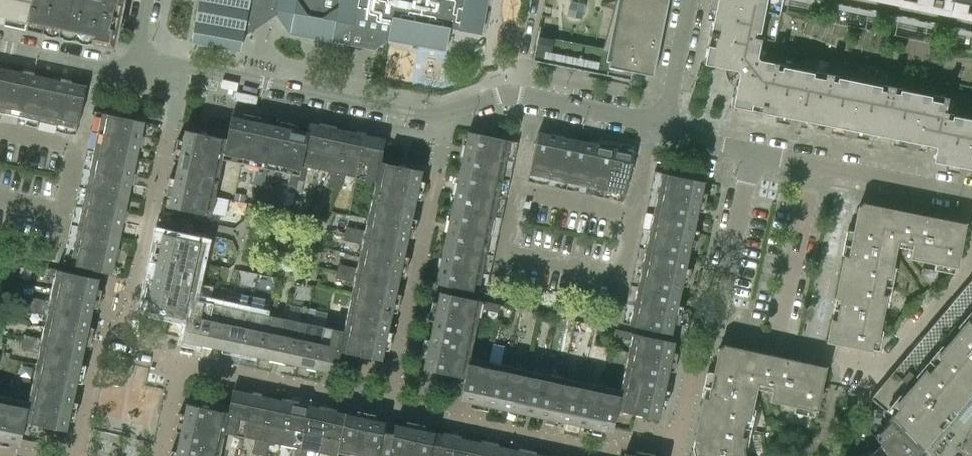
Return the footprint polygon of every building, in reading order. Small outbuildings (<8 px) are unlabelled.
[(15,20),(25,22),(29,0),(0,0),(0,16),(15,20)] [(59,35),(66,0),(29,0),(25,22),(26,22),(24,28),(59,35)] [(109,0),(66,0),(59,35),(107,46),(114,42),(122,3),(109,0)] [(190,41),(240,51),(244,30),(250,31),(276,13),(289,32),(332,40),(355,24),(357,13),(391,19),(388,38),(445,49),(449,27),(480,33),(486,0),(198,0),(190,41)] [(668,0),(615,0),(602,50),(537,37),(532,60),(630,80),(632,71),(653,76),(668,0)] [(710,32),(759,42),(773,45),(782,0),(716,0),(710,32)] [(759,42),(710,32),(703,63),(729,68),(727,75),(729,75),(731,78),(730,79),(737,80),(732,106),(760,111),(770,61),(758,59),(757,56),(759,42)] [(830,59),(827,73),(818,123),(877,134),(889,71),(830,59)] [(777,63),(770,61),(760,111),(818,123),(827,73),(825,72),(824,78),(812,76),(813,72),(798,69),(782,66),(781,70),(776,69),(777,63)] [(10,69),(0,67),(0,116),(4,99),(10,69)] [(10,69),(4,99),(0,116),(0,119),(18,123),(22,103),(28,73),(10,69)] [(935,146),(945,91),(931,88),(930,95),(899,89),(898,93),(893,92),(894,86),(891,85),(894,72),(889,71),(877,134),(935,146)] [(46,77),(28,73),(22,103),(18,123),(36,127),(46,77)] [(65,81),(46,77),(36,127),(55,131),(65,81)] [(75,135),(86,85),(65,81),(55,131),(75,135)] [(952,115),(951,115),(951,119),(945,118),(946,112),(944,111),(948,91),(945,91),(935,146),(932,161),(971,169),(971,119),(952,115)] [(95,111),(91,129),(140,140),(144,121),(95,111)] [(230,120),(226,138),(222,157),(223,157),(253,164),(250,182),(256,183),(269,124),(260,122),(260,127),(256,126),(259,116),(245,113),(243,123),(230,120)] [(278,126),(269,124),(256,183),(263,185),(267,167),(291,172),(287,190),(295,192),(298,179),(296,179),(305,136),(306,132),(298,130),(297,135),(294,134),(296,124),(282,121),(280,131),(277,130),(278,126)] [(308,122),(306,132),(305,136),(296,179),(298,179),(303,180),(306,166),(319,168),(327,126),(308,122)] [(346,130),(327,126),(319,168),(330,171),(327,185),(335,187),(346,130)] [(140,140),(91,129),(86,150),(106,154),(136,160),(140,140)] [(179,156),(176,167),(219,176),(223,157),(222,157),(226,138),(185,129),(182,142),(177,141),(174,155),(179,156)] [(365,134),(346,130),(335,187),(341,188),(344,174),(356,176),(365,134)] [(518,142),(468,131),(464,150),(513,161),(518,142)] [(558,136),(538,132),(527,181),(548,185),(558,136)] [(385,138),(365,134),(356,176),(375,180),(380,161),(385,138)] [(577,140),(558,136),(548,185),(566,189),(577,140)] [(595,144),(577,140),(566,189),(585,193),(589,173),(595,144)] [(613,148),(600,145),(595,144),(589,173),(585,193),(603,197),(613,148)] [(633,152),(613,148),(603,197),(623,201),(633,152)] [(136,160),(106,154),(86,150),(82,167),(102,172),(132,178),(136,160)] [(513,161),(464,150),(460,170),(489,176),(509,180),(513,161)] [(421,170),(380,161),(375,180),(371,199),(413,208),(416,196),(421,197),(424,184),(419,183),(421,170)] [(132,178),(102,172),(82,167),(79,186),(99,190),(128,196),(132,178)] [(219,176),(176,167),(174,179),(169,178),(166,192),(170,193),(168,206),(173,207),(193,211),(191,219),(209,223),(219,176)] [(509,180),(489,176),(460,170),(456,188),(485,195),(505,199),(509,180)] [(654,171),(646,210),(695,220),(697,210),(692,209),(693,207),(703,209),(706,195),(696,193),(697,190),(702,191),(704,181),(654,171)] [(128,196),(99,190),(79,186),(75,205),(95,209),(124,215),(128,196)] [(505,199),(485,195),(456,188),(452,207),(481,213),(501,217),(505,199)] [(235,192),(234,199),(243,201),(245,194),(235,192)] [(413,208),(371,199),(364,229),(346,226),(345,232),(405,245),(408,234),(413,235),(416,221),(411,220),(413,208)] [(843,255),(839,276),(887,286),(896,240),(913,243),(919,214),(864,203),(858,206),(848,256),(843,255)] [(124,215),(95,209),(75,205),(71,224),(90,228),(120,234),(124,215)] [(501,217),(481,213),(452,207),(448,225),(477,231),(497,236),(501,217)] [(693,228),(695,220),(646,210),(638,246),(658,250),(687,257),(689,248),(684,247),(685,244),(695,246),(698,232),(688,230),(689,227),(693,228)] [(919,214),(913,243),(910,257),(956,266),(965,223),(919,214)] [(120,234),(90,228),(71,224),(66,243),(86,247),(116,253),(120,234)] [(497,236),(477,231),(448,225),(444,244),(473,250),(493,254),(497,236)] [(187,237),(167,233),(163,232),(160,245),(155,244),(152,258),(157,259),(154,271),(197,279),(207,233),(189,230),(187,237)] [(405,245),(345,232),(343,239),(361,243),(356,267),(338,263),(337,270),(397,283),(400,271),(405,272),(408,259),(403,258),(405,245)] [(116,253),(86,247),(66,243),(62,263),(112,273),(116,253)] [(493,254),(473,250),(444,244),(440,263),(489,273),(493,254)] [(687,257),(658,250),(638,246),(630,283),(678,293),(680,285),(676,284),(677,282),(687,284),(690,270),(680,268),(681,264),(685,265),(687,257)] [(489,273),(440,263),(435,283),(485,294),(489,273)] [(31,297),(30,303),(90,316),(93,304),(98,306),(101,292),(96,291),(99,278),(94,277),(38,265),(36,273),(54,277),(49,300),(31,297)] [(397,283),(337,270),(335,277),(353,281),(347,312),(389,321),(392,309),(397,310),(400,296),(395,295),(397,283)] [(146,309),(188,318),(192,298),(193,298),(197,279),(154,271),(152,283),(147,282),(144,296),(149,297),(146,309)] [(887,286),(839,276),(835,297),(840,298),(835,319),(831,318),(826,341),(875,350),(887,286)] [(945,309),(971,330),(971,278),(945,309)] [(679,321),(682,307),(672,305),(673,302),(676,303),(678,293),(630,283),(621,322),(666,332),(669,319),(679,321)] [(224,304),(211,302),(202,344),(221,349),(233,291),(227,290),(224,304)] [(241,293),(233,291),(221,349),(240,353),(249,310),(237,307),(241,293)] [(500,304),(444,292),(439,291),(436,304),(431,303),(428,317),(433,318),(431,329),(473,338),(479,308),(498,312),(500,304)] [(211,302),(193,298),(192,298),(188,318),(183,340),(202,344),(211,302)] [(261,312),(249,310),(240,353),(259,357),(271,299),(264,298),(261,312)] [(278,301),(271,299),(259,357),(277,361),(287,318),(275,315),(278,301)] [(90,316),(30,303),(28,310),(46,314),(41,338),(23,334),(22,341),(83,353),(85,342),(90,343),(93,329),(88,328),(90,316)] [(299,320),(287,318),(277,361),(297,365),(309,307),(302,306),(299,320)] [(316,309),(309,307),(297,365),(315,368),(324,326),(312,323),(316,309)] [(945,309),(870,397),(886,411),(919,451),(971,389),(971,330),(945,309)] [(389,321),(347,312),(343,329),(344,329),(339,350),(340,350),(381,359),(384,346),(389,347),(392,334),(387,333),(389,321)] [(343,330),(324,326),(315,368),(335,373),(340,350),(339,350),(344,329),(343,329),(343,330)] [(630,340),(624,370),(666,379),(668,368),(674,369),(677,355),(671,354),(674,341),(669,340),(614,328),(612,336),(630,340)] [(423,368),(464,377),(465,377),(469,356),(469,357),(473,338),(431,329),(428,341),(423,340),(420,354),(425,355),(423,368)] [(83,353),(22,341),(21,348),(39,352),(32,382),(74,391),(77,380),(82,381),(85,367),(80,366),(83,353)] [(703,396),(699,416),(747,426),(757,382),(773,385),(779,356),(724,344),(718,348),(708,397),(703,396)] [(469,357),(469,356),(465,377),(464,377),(460,394),(473,397),(471,407),(485,410),(487,400),(490,401),(489,405),(498,407),(511,347),(504,346),(500,364),(469,357)] [(517,348),(511,347),(498,407),(507,408),(508,405),(511,405),(509,415),(522,418),(525,408),(528,409),(526,413),(536,415),(548,355),(541,354),(538,372),(514,366),(517,348)] [(555,356),(548,355),(536,415),(545,417),(546,413),(548,413),(546,423),(560,426),(562,416),(565,417),(564,420),(573,422),(586,363),(579,361),(575,380),(551,374),(555,356)] [(779,356),(773,385),(770,399),(816,409),(825,366),(779,356)] [(593,364),(586,363),(573,422),(583,425),(584,421),(586,421),(584,431),(598,434),(600,424),(602,425),(601,428),(612,431),(616,409),(620,389),(589,382),(593,364)] [(666,379),(624,370),(620,389),(616,409),(658,418),(660,405),(666,406),(669,392),(663,391),(666,379)] [(74,391),(32,382),(28,400),(24,421),(25,421),(66,430),(69,417),(74,418),(77,404),(72,403),(74,391)] [(181,429),(178,441),(221,449),(224,432),(242,435),(251,393),(245,392),(244,396),(232,394),(228,411),(186,403),(184,415),(178,414),(176,428),(181,429)] [(271,397),(251,393),(242,435),(255,438),(252,453),(259,454),(271,397)] [(6,446),(7,440),(20,443),(25,421),(24,421),(28,400),(28,401),(0,395),(0,444),(6,446)] [(290,401),(271,397),(259,454),(266,455),(269,441),(281,444),(290,401)] [(290,401),(281,444),(293,446),(291,455),(298,455),(309,405),(290,401)] [(309,405),(298,455),(305,455),(306,449),(318,452),(327,409),(309,405)] [(886,411),(873,408),(869,432),(879,444),(889,455),(913,455),(919,451),(886,411)] [(327,409),(318,452),(330,454),(330,455),(337,455),(345,418),(346,418),(347,413),(327,409)] [(358,415),(347,413),(346,418),(345,418),(337,455),(377,455),(377,454),(383,455),(388,431),(383,430),(384,421),(372,418),(373,414),(359,411),(358,415)] [(699,416),(694,439),(699,440),(697,447),(699,455),(744,455),(743,447),(747,426),(699,416)] [(393,428),(392,432),(388,431),(383,455),(386,455),(427,455),(432,436),(431,436),(432,431),(421,429),(422,424),(408,421),(407,426),(394,423),(393,428)] [(431,436),(432,436),(427,455),(447,455),(452,436),(432,431),(431,436)] [(457,437),(452,436),(447,455),(467,455),(470,439),(457,437)] [(470,439),(467,455),(486,455),(489,443),(470,439)] [(221,449),(178,441),(176,453),(171,452),(170,455),(219,455),(221,449)] [(494,445),(489,443),(486,455),(506,455),(508,448),(494,445)] [(879,444),(864,455),(889,455),(879,444)] [(508,448),(506,455),(526,455),(527,452),(508,448)]
